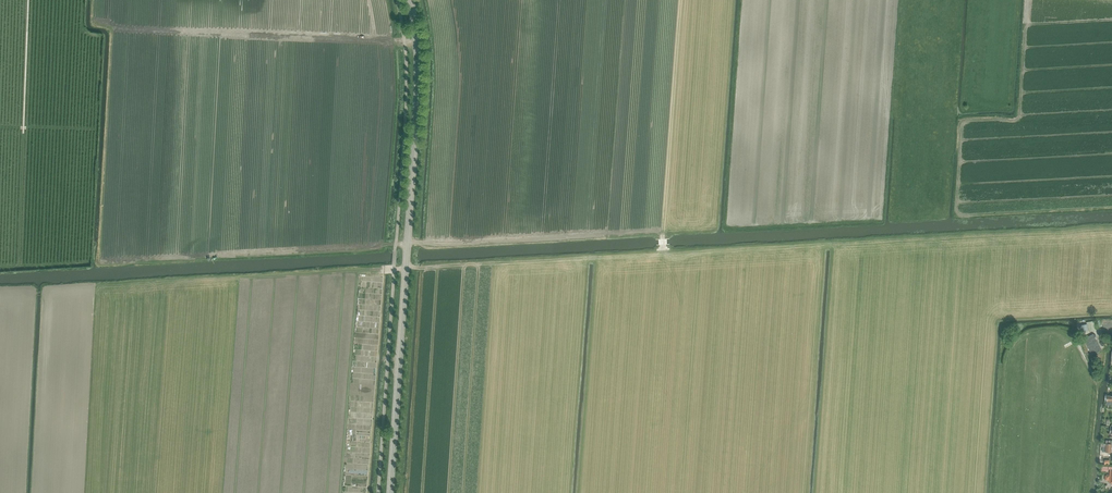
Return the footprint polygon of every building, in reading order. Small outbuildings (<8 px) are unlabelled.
[(1086,322),(1088,330),(1095,329),(1093,321),(1086,322)] [(1091,335),(1085,338),(1093,354),(1100,350),(1101,349),(1095,337),(1096,335),(1093,334),(1091,335)]
